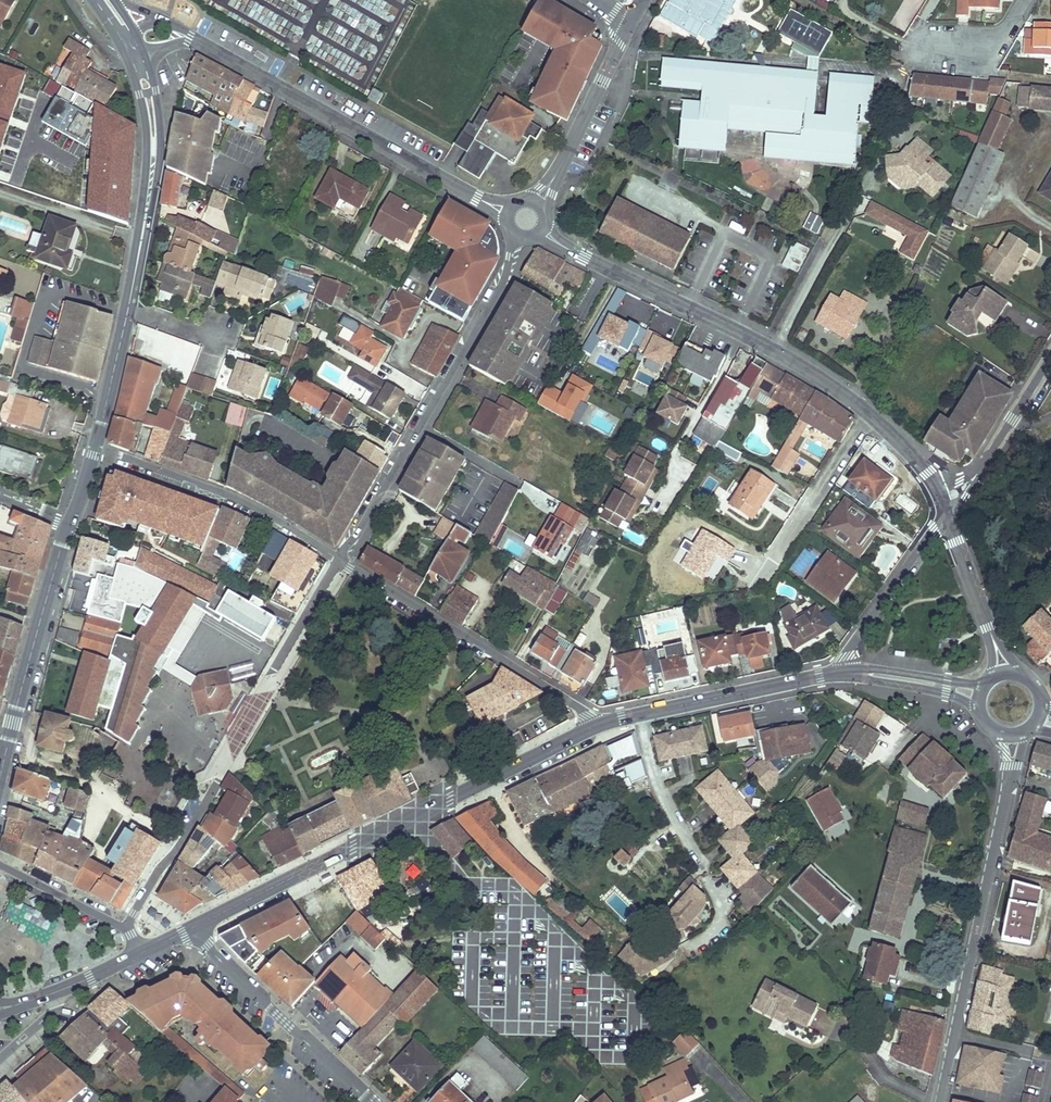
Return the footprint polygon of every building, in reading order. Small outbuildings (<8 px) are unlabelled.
[(6,22),(17,2),(13,0),(0,0),(0,18),(6,22)] [(542,1),(571,19),(596,33),(600,26),(556,0),(543,0),(542,1)] [(700,9),(684,0),(671,0),(661,18),(671,24),(674,19),(689,28),(700,9)] [(969,0),(958,0),(957,16),(968,16),(969,8),(969,0)] [(969,8),(999,9),(1000,0),(969,0),(969,8)] [(531,97),(535,99),(566,46),(558,41),(571,19),(542,1),(539,6),(549,11),(545,17),(536,12),(524,32),(553,49),(552,51),(556,53),(539,87),(537,86),(531,97)] [(549,11),(539,6),(536,12),(545,17),(549,11)] [(744,14),(733,8),(729,13),(741,20),(744,14)] [(833,34),(791,11),(778,35),(795,44),(820,58),(833,34)] [(596,33),(571,19),(558,41),(566,46),(535,99),(533,102),(548,110),(548,111),(568,121),(582,92),(578,91),(600,45),(593,41),(596,33)] [(1034,24),(1034,31),(1034,40),(1026,40),(1025,40),(1024,56),(1050,57),(1050,24),(1034,24)] [(1034,40),(1034,31),(1026,30),(1026,31),(1025,40),(1026,40),(1034,40)] [(604,38),(596,33),(593,41),(600,45),(604,38)] [(665,37),(655,36),(654,47),(663,48),(665,37)] [(107,83),(87,72),(89,69),(92,63),(86,59),(90,51),(69,39),(64,48),(73,53),(58,80),(107,108),(117,89),(107,83)] [(792,51),(808,59),(807,74),(807,80),(812,81),(809,115),(803,114),(803,120),(814,121),(820,58),(795,44),(792,51)] [(604,47),(600,45),(578,91),(582,92),(604,47)] [(254,87),(197,55),(187,80),(215,95),(211,103),(245,122),(245,121),(251,108),(252,106),(246,102),(254,87)] [(662,85),(707,89),(713,89),(718,90),(717,96),(714,96),(714,102),(716,103),(716,106),(707,105),(706,105),(683,103),(681,139),(686,139),(686,144),(720,148),(720,142),(726,142),(728,125),(768,129),(769,118),(775,118),(781,119),(797,120),(802,120),(803,120),(803,114),(809,115),(812,81),(807,80),(807,74),(772,72),(772,76),(750,75),(750,68),(714,65),(712,80),(692,79),(693,64),(664,61),(662,85)] [(107,83),(108,80),(89,69),(87,72),(107,83)] [(136,127),(70,90),(69,92),(37,74),(35,78),(39,81),(29,99),(123,152),(136,127)] [(940,99),(943,79),(913,75),(909,96),(940,99)] [(954,100),(956,80),(943,79),(940,99),(941,99),(954,101),(954,100)] [(996,91),(996,85),(956,80),(954,100),(954,101),(976,103),(978,92),(978,91),(989,93),(990,90),(996,91)] [(1005,119),(1011,105),(1005,102),(1013,84),(1006,82),(992,113),(993,114),(1005,119)] [(857,125),(839,123),(840,117),(851,118),(854,84),(832,83),(830,116),(837,117),(837,123),(825,122),(814,121),(803,120),(802,120),(799,156),(855,161),(857,125)] [(1021,87),(1018,108),(1050,111),(1050,90),(1021,87)] [(378,104),(383,95),(374,89),(369,98),(378,104)] [(717,96),(718,90),(713,89),(707,89),(706,105),(707,105),(716,106),(716,103),(714,102),(714,96),(717,96)] [(988,105),(989,93),(978,91),(978,92),(976,103),(988,105)] [(528,115),(501,98),(491,115),(483,110),(473,126),(469,123),(457,144),(468,151),(459,167),(480,179),(496,153),(499,148),(512,156),(509,161),(509,162),(514,165),(518,159),(531,137),(537,140),(543,130),(531,122),(525,119),(528,115)] [(245,121),(263,127),(268,114),(251,108),(245,121)] [(992,113),(950,206),(976,217),(1005,155),(998,151),(1011,122),(1005,119),(993,114),(992,113)] [(212,132),(215,117),(208,114),(203,123),(178,115),(167,169),(191,180),(200,155),(210,157),(215,133),(212,132)] [(219,134),(222,120),(215,117),(212,132),(215,133),(219,134)] [(795,139),(797,120),(781,119),(775,118),(776,119),(774,131),(761,131),(761,136),(795,139)] [(555,143),(561,134),(556,131),(551,141),(555,143)] [(933,149),(917,135),(906,147),(922,161),(919,164),(925,170),(934,161),(927,155),(933,149)] [(922,161),(906,147),(902,152),(885,154),(886,166),(895,166),(897,167),(897,173),(911,186),(915,182),(921,187),(922,186),(926,190),(925,191),(931,196),(936,190),(936,186),(940,186),(949,175),(934,161),(925,170),(919,164),(922,161)] [(512,156),(499,148),(496,153),(509,161),(512,156)] [(307,177),(295,170),(302,155),(299,153),(290,171),(305,180),(307,177)] [(205,186),(207,175),(211,176),(214,158),(210,157),(200,155),(191,180),(205,186)] [(34,176),(40,162),(30,159),(25,173),(34,176)] [(911,186),(897,173),(897,167),(895,166),(886,166),(887,174),(901,187),(911,186)] [(369,191),(333,171),(317,199),(333,209),(340,198),(359,209),(369,191)] [(177,208),(183,178),(167,172),(161,206),(177,208)] [(1041,194),(1050,200),(1050,177),(1041,194)] [(60,187),(62,181),(54,178),(52,184),(60,187)] [(212,191),(208,207),(224,211),(228,195),(212,191)] [(414,235),(423,219),(412,211),(408,216),(400,211),(405,203),(392,196),(373,230),(388,239),(391,235),(397,238),(406,243),(412,234),(414,235)] [(640,233),(650,215),(618,199),(600,233),(660,263),(668,248),(640,233)] [(463,325),(501,265),(499,261),(499,248),(490,231),(491,228),(448,204),(430,242),(455,257),(429,306),(463,325)] [(899,254),(915,262),(930,230),(874,204),(867,218),(907,237),(899,254)] [(216,231),(199,223),(198,225),(179,216),(178,217),(167,215),(164,221),(177,228),(203,240),(210,243),(216,231)] [(675,271),(692,237),(650,215),(640,233),(668,248),(660,263),(675,271)] [(66,253),(75,227),(52,219),(38,259),(67,269),(72,255),(66,253)] [(174,237),(177,228),(164,221),(159,219),(157,231),(174,237)] [(744,234),(747,228),(732,222),(729,228),(744,234)] [(191,274),(203,240),(177,228),(174,237),(173,239),(176,241),(177,241),(172,254),(167,254),(164,259),(166,264),(168,265),(191,274)] [(237,241),(216,231),(210,243),(228,253),(232,254),(237,241)] [(409,245),(414,235),(412,234),(406,243),(409,245)] [(395,243),(397,238),(391,235),(388,239),(395,243)] [(1029,246),(1012,235),(1001,251),(997,249),(984,269),(1001,280),(1013,262),(1017,265),(1029,246)] [(172,254),(177,241),(176,241),(173,239),(167,254),(172,254)] [(781,266),(798,274),(809,249),(791,241),(781,266)] [(587,275),(537,249),(523,274),(560,295),(568,282),(579,289),(587,275)] [(264,295),(270,279),(225,262),(217,283),(226,287),(243,293),(262,300),(264,295)] [(1017,265),(1013,262),(1001,280),(1008,284),(1019,266),(1017,265)] [(163,281),(168,265),(166,264),(164,264),(158,279),(163,281)] [(313,276),(315,269),(301,265),(299,272),(313,276)] [(339,283),(324,277),(323,280),(338,287),(339,283)] [(270,296),(276,281),(270,279),(264,295),(270,298),(270,296)] [(331,308),(338,287),(323,280),(315,299),(331,308)] [(516,284),(469,367),(505,387),(551,305),(516,284)] [(243,293),(226,287),(224,293),(240,299),(243,293)] [(617,288),(606,314),(615,317),(626,292),(617,288)] [(985,288),(972,292),(969,297),(976,301),(981,300),(988,290),(985,288)] [(413,320),(424,301),(401,289),(397,296),(395,295),(391,303),(394,305),(391,310),(413,320)] [(981,300),(976,301),(969,297),(965,303),(961,300),(953,313),(954,314),(947,324),(967,338),(978,335),(975,324),(975,319),(980,311),(983,313),(995,322),(996,322),(1008,304),(988,290),(981,300)] [(853,323),(858,314),(860,315),(866,305),(849,295),(844,303),(832,296),(818,322),(847,339),(855,324),(853,323)] [(112,317),(98,313),(98,311),(64,301),(52,342),(36,337),(29,362),(97,382),(99,377),(112,317)] [(394,305),(391,303),(387,301),(384,307),(388,308),(391,310),(394,305)] [(388,316),(391,310),(388,308),(384,307),(381,312),(388,316)] [(402,339),(413,320),(391,310),(388,316),(381,327),(402,339)] [(975,324),(983,313),(980,311),(975,319),(975,324)] [(282,355),(293,324),(273,316),(271,320),(267,319),(261,335),(267,337),(268,338),(264,347),(264,348),(282,355)] [(627,353),(640,329),(630,323),(628,327),(610,317),(598,338),(627,353)] [(351,343),(362,325),(359,324),(348,341),(351,343)] [(386,349),(371,339),(370,339),(375,332),(362,325),(351,343),(363,351),(359,358),(375,367),(386,349)] [(434,377),(457,336),(434,325),(411,365),(434,377)] [(311,338),(317,330),(310,326),(304,334),(311,338)] [(22,343),(26,330),(16,327),(12,340),(22,343)] [(664,369),(676,345),(649,332),(637,355),(664,369)] [(264,347),(268,338),(267,337),(261,335),(257,345),(257,346),(264,348),(264,347)] [(725,358),(714,352),(713,355),(706,351),(704,354),(693,349),(695,346),(687,342),(675,364),(710,383),(713,377),(715,378),(718,373),(717,373),(725,358)] [(305,359),(309,350),(302,346),(298,356),(305,359)] [(704,354),(706,351),(695,346),(693,349),(704,354)] [(144,415),(155,382),(157,383),(161,370),(130,359),(116,418),(139,425),(142,426),(155,430),(170,434),(176,417),(161,411),(158,419),(144,415)] [(719,442),(757,382),(767,365),(756,359),(740,386),(726,378),(719,390),(694,433),(695,434),(704,440),(716,447),(719,442)] [(239,376),(244,363),(240,361),(235,375),(239,376)] [(257,399),(267,371),(244,363),(239,376),(235,375),(230,389),(257,399)] [(801,417),(815,393),(767,365),(757,382),(775,394),(771,400),(801,417)] [(0,374),(0,375),(8,377),(10,369),(2,367),(0,374)] [(393,417),(405,396),(362,370),(355,381),(380,396),(377,402),(372,399),(367,406),(383,416),(386,413),(393,417)] [(298,384),(301,377),(294,373),(290,372),(286,380),(288,381),(283,394),(290,397),(296,383),(298,384)] [(679,376),(671,372),(663,386),(670,390),(672,390),(679,376)] [(212,396),(216,383),(192,374),(187,387),(212,396)] [(574,422),(591,383),(572,375),(564,393),(546,385),(537,406),(574,422)] [(33,392),(10,385),(11,383),(0,380),(0,393),(7,395),(7,394),(9,394),(7,402),(3,405),(0,415),(2,419),(9,421),(8,423),(19,427),(20,423),(41,429),(47,406),(30,401),(33,392)] [(352,407),(360,392),(343,381),(334,397),(352,407)] [(334,397),(312,384),(302,401),(319,411),(324,402),(329,404),(322,416),(340,427),(352,407),(334,397)] [(975,457),(1013,396),(1009,393),(1002,389),(996,396),(966,445),(967,446),(964,452),(932,432),(925,443),(930,450),(935,454),(940,457),(944,461),(956,467),(961,468),(961,465),(968,462),(973,456),(975,457)] [(686,409),(681,406),(686,398),(672,390),(670,390),(657,414),(677,425),(686,409)] [(854,421),(846,415),(831,404),(815,393),(801,417),(799,420),(800,420),(806,424),(838,443),(840,444),(854,421)] [(500,443),(514,419),(520,422),(527,411),(503,397),(497,408),(493,405),(477,431),(500,443)] [(192,406),(181,402),(180,406),(190,410),(192,406)] [(477,431),(493,405),(487,402),(472,428),(477,431)] [(242,427),(248,408),(230,403),(225,422),(242,427)] [(43,434),(51,407),(47,406),(41,429),(20,423),(19,427),(43,434)] [(201,461),(205,450),(206,449),(178,439),(186,420),(189,421),(193,411),(190,410),(180,406),(176,417),(170,434),(166,447),(161,462),(208,480),(213,466),(201,461)] [(130,452),(139,425),(116,418),(115,418),(108,442),(111,446),(130,452)] [(790,449),(806,424),(800,420),(799,420),(784,445),(784,446),(790,449)] [(134,453),(142,426),(139,425),(130,452),(134,453)] [(166,447),(170,434),(155,430),(151,442),(166,447)] [(322,447),(326,445),(329,440),(316,433),(311,441),(322,447)] [(701,445),(704,440),(695,434),(693,439),(692,439),(701,445)] [(431,439),(428,444),(435,448),(438,443),(431,439)] [(161,462),(166,447),(151,442),(146,457),(161,462)] [(387,459),(361,442),(353,455),(380,471),(387,459)] [(428,444),(402,492),(432,511),(439,499),(443,501),(447,494),(443,491),(450,478),(454,481),(459,473),(455,471),(462,457),(438,443),(435,448),(428,444)] [(39,457),(0,444),(0,471),(13,475),(15,470),(33,476),(38,459),(39,457)] [(786,475),(799,456),(790,449),(784,446),(784,445),(771,466),(786,475)] [(652,466),(657,457),(640,448),(624,476),(628,478),(620,494),(615,492),(600,520),(618,530),(623,520),(626,521),(636,502),(640,504),(649,488),(645,486),(655,468),(652,466)] [(618,464),(623,455),(610,448),(605,456),(618,464)] [(213,466),(218,454),(206,449),(205,450),(201,461),(213,466)] [(293,477),(275,467),(273,471),(268,468),(270,464),(270,463),(271,462),(270,461),(270,460),(269,459),(269,458),(268,458),(267,457),(266,457),(265,457),(264,458),(263,459),(262,460),(259,464),(250,459),(236,451),(228,487),(271,508),(299,526),(318,491),(319,490),(319,489),(319,488),(318,487),(318,486),(317,486),(315,486),(314,486),(313,487),(312,488),(310,491),(291,480),(293,477)] [(331,479),(325,490),(323,493),(318,491),(299,526),(332,546),(337,544),(380,471),(353,455),(347,451),(342,459),(339,465),(331,479)] [(975,457),(973,456),(968,462),(961,465),(961,468),(963,467),(968,465),(970,463),(972,462),(975,457)] [(455,471),(459,473),(466,460),(462,457),(455,471)] [(33,476),(15,470),(13,475),(35,483),(42,461),(38,459),(33,476)] [(890,481),(865,462),(850,482),(875,501),(890,481)] [(331,479),(339,465),(336,463),(328,477),(331,479)] [(659,470),(655,468),(645,486),(649,488),(659,470)] [(752,519),(774,486),(752,471),(730,505),(752,519)] [(116,481),(118,475),(111,473),(110,479),(116,481)] [(107,503),(143,518),(146,509),(155,513),(150,529),(170,536),(171,534),(180,537),(179,539),(195,545),(196,541),(204,544),(208,537),(218,515),(212,512),(213,508),(191,501),(191,503),(186,501),(187,499),(173,494),(172,496),(167,494),(168,492),(147,485),(147,487),(138,484),(139,482),(118,475),(116,481),(110,479),(105,495),(108,496),(107,503)] [(291,480),(310,491),(312,488),(293,477),(291,480)] [(443,491),(447,494),(454,481),(450,478),(443,491)] [(850,487),(843,481),(839,486),(847,492),(850,487)] [(519,491),(506,484),(477,537),(490,545),(519,491)] [(432,511),(436,513),(443,501),(439,499),(432,511)] [(858,557),(882,527),(846,501),(824,530),(858,557)] [(103,502),(98,522),(124,530),(127,522),(140,526),(139,530),(148,533),(150,529),(155,513),(146,509),(143,518),(107,503),(103,502)] [(640,504),(636,502),(626,521),(629,523),(640,504)] [(542,536),(533,549),(554,561),(581,515),(563,505),(555,519),(553,517),(544,532),(547,534),(545,538),(542,536)] [(235,550),(250,519),(224,508),(210,538),(208,537),(204,544),(204,546),(207,548),(198,565),(222,577),(227,565),(213,558),(220,543),(235,550)] [(40,563),(52,526),(15,512),(11,522),(22,527),(12,555),(40,563)] [(465,545),(472,534),(457,525),(450,537),(459,542),(465,545)] [(281,558),(288,544),(290,540),(274,530),(265,549),(266,550),(281,558)] [(703,579),(718,556),(727,561),(734,550),(704,532),(683,566),(703,579)] [(589,557),(598,540),(586,533),(576,550),(577,551),(582,554),(589,557)] [(0,535),(0,553),(2,553),(2,552),(9,554),(14,540),(0,535)] [(459,542),(450,537),(446,544),(455,549),(459,542)] [(114,563),(117,553),(110,551),(111,547),(83,539),(74,572),(89,577),(94,561),(113,567),(113,566),(114,563)] [(297,545),(290,540),(288,544),(295,549),(297,545)] [(450,581),(466,556),(455,549),(446,544),(431,569),(450,581)] [(305,600),(327,563),(297,545),(295,549),(291,555),(295,557),(284,574),(279,571),(273,580),(305,600)] [(424,581),(368,548),(360,564),(365,566),(390,582),(415,597),(424,581)] [(150,559),(152,555),(140,549),(139,553),(150,559)] [(272,574),(281,558),(266,550),(265,549),(257,566),(258,566),(272,574)] [(567,581),(582,554),(577,551),(576,550),(561,578),(567,581)] [(40,563),(12,555),(9,554),(2,552),(2,553),(0,558),(0,568),(2,568),(14,572),(36,578),(40,563)] [(209,605),(217,588),(189,574),(187,578),(178,574),(180,570),(152,555),(150,559),(139,553),(134,567),(209,605)] [(850,581),(856,573),(830,554),(809,582),(835,602),(843,592),(840,589),(848,579),(850,581)] [(556,581),(563,567),(555,563),(548,576),(556,581)] [(544,609),(557,588),(558,586),(528,568),(521,578),(510,572),(502,584),(544,610),(544,609)] [(187,578),(189,574),(180,570),(178,574),(187,578)] [(28,606),(36,578),(14,572),(6,600),(28,606)] [(190,648),(187,653),(195,658),(204,645),(209,648),(226,619),(262,641),(275,620),(259,610),(263,603),(254,598),(249,605),(223,589),(228,581),(222,578),(217,588),(209,605),(208,608),(194,638),(190,648)] [(843,592),(850,581),(848,579),(840,589),(843,592)] [(463,625),(479,600),(458,587),(441,612),(463,625)] [(554,615),(567,594),(557,588),(544,609),(554,615)] [(601,601),(592,595),(587,602),(588,602),(597,608),(601,601)] [(809,601),(797,605),(800,613),(812,609),(809,601)] [(826,631),(821,622),(820,621),(823,619),(817,608),(797,618),(790,606),(782,611),(785,625),(791,637),(789,638),(795,649),(826,631)] [(1050,655),(1050,624),(1042,614),(1025,630),(1034,641),(1025,650),(1039,666),(1050,655)] [(118,634),(120,626),(89,617),(81,647),(111,657),(118,634)] [(23,627),(0,618),(0,649),(15,657),(23,627)] [(829,629),(823,619),(820,621),(821,622),(826,631),(829,629)] [(148,688),(158,673),(159,674),(172,654),(178,642),(146,626),(138,639),(118,634),(111,657),(106,673),(103,684),(99,698),(96,707),(113,711),(107,730),(121,739),(127,743),(129,744),(140,728),(136,725),(146,710),(142,707),(152,691),(148,688)] [(68,644),(71,632),(58,628),(55,639),(68,644)] [(771,655),(768,644),(771,644),(769,635),(756,638),(754,628),(733,632),(734,636),(739,656),(747,655),(748,660),(771,655)] [(571,645),(546,629),(545,630),(541,636),(567,652),(570,647),(571,645)] [(75,647),(79,634),(71,632),(68,644),(75,648),(75,647)] [(567,652),(541,636),(531,652),(550,663),(549,664),(556,669),(567,652)] [(739,656),(734,636),(699,643),(705,669),(733,664),(731,658),(739,656)] [(75,672),(82,651),(75,648),(68,644),(55,639),(44,677),(67,683),(72,671),(75,672)] [(199,678),(215,652),(209,648),(204,645),(195,658),(187,653),(182,661),(181,660),(172,654),(159,674),(169,681),(170,680),(171,678),(181,685),(183,682),(193,688),(199,678)] [(584,685),(598,664),(570,647),(567,652),(556,669),(556,670),(574,681),(575,679),(584,685)] [(15,657),(0,649),(0,676),(9,677),(15,657)] [(691,678),(687,658),(661,664),(658,649),(648,651),(652,665),(654,674),(663,673),(665,683),(691,678)] [(647,679),(645,667),(652,665),(648,651),(616,658),(623,691),(636,689),(634,683),(634,682),(647,679)] [(229,666),(233,682),(254,676),(251,661),(229,666)] [(103,684),(106,673),(100,670),(101,668),(90,665),(88,671),(84,669),(77,688),(94,694),(98,683),(103,684)] [(483,730),(543,695),(502,669),(485,689),(466,701),(483,730)] [(230,686),(226,671),(199,678),(193,688),(192,689),(199,717),(214,713),(226,709),(233,698),(230,686)] [(9,677),(0,676),(0,698),(3,699),(9,677)] [(649,686),(647,679),(634,682),(634,683),(636,689),(649,686)] [(96,707),(99,698),(70,688),(64,704),(88,713),(90,707),(95,709),(96,707)] [(407,713),(394,703),(390,707),(400,715),(404,717),(407,713)] [(880,726),(863,714),(857,722),(860,725),(845,746),(864,760),(881,737),(875,732),(880,726)] [(72,740),(73,736),(72,733),(68,732),(71,721),(47,715),(39,746),(63,752),(66,741),(69,742),(72,740)] [(754,737),(749,715),(721,721),(725,742),(754,737)] [(860,725),(857,722),(842,743),(845,746),(860,725)] [(810,752),(805,726),(779,731),(779,736),(764,739),(763,739),(767,761),(810,752)] [(707,751),(701,727),(685,731),(655,738),(660,761),(687,755),(707,751)] [(105,733),(92,747),(106,760),(119,746),(105,733)] [(967,776),(931,744),(922,736),(901,759),(901,760),(944,799),(967,776)] [(1037,744),(1029,773),(1035,775),(1037,767),(1037,766),(1050,770),(1050,748),(1037,744)] [(608,767),(612,764),(602,746),(565,764),(573,782),(593,773),(607,767),(608,767)] [(836,770),(846,756),(837,749),(827,763),(836,770)] [(592,790),(600,786),(598,782),(593,773),(573,782),(565,764),(533,778),(534,780),(507,793),(524,827),(594,794),(592,790)] [(401,772),(397,766),(370,779),(385,775),(389,773),(392,772),(396,772),(401,772)] [(1050,773),(1050,770),(1037,766),(1037,767),(1035,775),(1049,779),(1049,778),(1050,773)] [(612,774),(608,767),(607,767),(593,773),(598,782),(612,774)] [(44,800),(51,780),(20,768),(15,790),(24,793),(44,800)] [(389,773),(385,775),(370,779),(362,783),(351,788),(352,790),(340,796),(340,798),(341,801),(340,803),(339,803),(338,801),(289,826),(292,830),(305,854),(353,830),(354,829),(352,825),(363,820),(366,824),(375,820),(375,819),(387,813),(414,800),(412,796),(423,791),(414,774),(404,779),(401,772),(396,772),(392,772),(389,773)] [(753,844),(738,825),(753,813),(719,772),(697,789),(731,831),(719,840),(734,859),(722,869),(737,888),(755,873),(740,854),(753,844)] [(602,789),(616,782),(612,775),(612,774),(598,782),(600,786),(601,789),(602,789)] [(236,828),(253,798),(230,775),(223,788),(230,792),(232,794),(226,804),(224,802),(216,816),(236,828)] [(897,819),(904,791),(902,789),(901,790),(888,779),(872,802),(897,819)] [(87,802),(90,795),(71,787),(69,796),(87,802)] [(351,788),(336,796),(340,803),(341,801),(340,798),(340,796),(352,790),(351,788)] [(839,814),(841,812),(829,789),(808,800),(830,839),(844,831),(840,824),(843,822),(839,814)] [(99,809),(105,796),(92,790),(90,795),(87,802),(86,804),(99,809)] [(919,858),(927,820),(924,810),(918,805),(920,803),(904,791),(897,819),(888,852),(891,853),(880,896),(906,903),(908,903),(919,858)] [(226,804),(232,794),(230,792),(224,802),(226,804)] [(1050,848),(1050,840),(1036,835),(1046,800),(1027,794),(1009,858),(1044,869),(1050,848)] [(85,813),(86,804),(87,802),(69,796),(66,807),(77,811),(84,813),(85,813)] [(292,807),(289,800),(278,805),(282,812),(292,807)] [(524,862),(499,835),(488,821),(497,814),(489,802),(456,819),(488,854),(499,863),(511,874),(524,862)] [(305,854),(292,830),(284,834),(275,819),(282,812),(278,805),(277,803),(267,814),(262,819),(270,825),(273,832),(263,838),(279,867),(305,854)] [(94,850),(112,815),(99,809),(86,804),(85,813),(84,822),(81,844),(94,850)] [(38,860),(49,831),(54,833),(56,828),(50,825),(49,827),(30,820),(32,814),(18,810),(11,808),(2,850),(36,866),(38,860)] [(84,822),(85,813),(84,813),(77,811),(72,820),(73,820),(84,822)] [(89,860),(94,850),(81,844),(84,822),(73,820),(72,820),(63,836),(54,833),(49,831),(38,860),(36,866),(38,867),(56,876),(74,885),(89,860)] [(363,820),(352,825),(354,829),(366,824),(363,820)] [(431,831),(453,859),(472,844),(453,820),(431,831)] [(200,860),(216,841),(200,827),(183,858),(195,866),(200,860)] [(121,910),(160,844),(139,831),(117,868),(114,874),(116,876),(126,881),(112,905),(121,910)] [(234,848),(236,846),(228,839),(221,846),(229,853),(234,848)] [(212,871),(226,857),(229,853),(221,846),(216,841),(200,860),(212,871)] [(259,877),(234,848),(229,853),(226,857),(250,882),(259,877)] [(627,870),(634,861),(622,853),(616,861),(627,870)] [(250,882),(226,857),(212,871),(206,877),(228,893),(250,882)] [(191,896),(199,885),(204,879),(191,870),(195,866),(183,858),(159,898),(186,914),(202,902),(191,896)] [(91,894),(106,877),(113,880),(116,876),(114,874),(108,871),(89,860),(74,885),(91,894)] [(392,891),(372,861),(338,879),(357,910),(369,903),(370,904),(392,891)] [(522,884),(535,871),(524,862),(511,874),(522,884)] [(114,874),(117,868),(112,864),(112,865),(108,871),(114,874)] [(811,866),(793,887),(834,923),(852,902),(811,866)] [(535,895),(547,882),(535,871),(522,884),(535,895)] [(739,897),(752,913),(757,907),(756,906),(773,889),(762,881),(755,873),(737,888),(740,892),(742,895),(739,897)] [(689,875),(679,886),(687,893),(694,885),(697,882),(689,875)] [(112,905),(126,881),(116,876),(113,880),(106,877),(91,894),(112,905)] [(228,893),(206,877),(204,879),(199,885),(217,898),(228,893)] [(1030,946),(1041,889),(1014,883),(1003,941),(1030,946)] [(217,898),(199,885),(191,896),(202,902),(204,904),(217,898)] [(687,893),(680,901),(695,916),(702,909),(706,905),(705,896),(694,885),(687,893)] [(740,892),(733,898),(748,917),(752,913),(739,897),(742,895),(740,892)] [(904,919),(908,903),(906,903),(880,896),(879,896),(875,912),(903,919),(904,919)] [(958,912),(961,900),(952,897),(949,909),(958,912)] [(13,915),(20,904),(9,898),(3,909),(13,915)] [(568,915),(549,898),(544,904),(563,920),(568,915)] [(676,928),(680,927),(685,927),(689,923),(695,916),(680,901),(665,916),(673,924),(676,928)] [(21,903),(12,923),(52,941),(63,916),(45,908),(43,913),(21,903)] [(269,962),(271,965),(276,960),(283,952),(298,967),(321,946),(290,903),(241,928),(249,943),(269,962)] [(572,919),(578,913),(573,909),(568,915),(563,920),(568,924),(572,919)] [(700,921),(702,909),(695,916),(689,923),(700,921)] [(347,921),(362,934),(371,924),(358,911),(347,921)] [(899,936),(904,919),(903,919),(875,912),(870,928),(899,937),(899,936)] [(579,932),(582,928),(572,919),(568,924),(578,933),(579,932)] [(585,937),(595,926),(589,920),(582,928),(579,932),(585,937)] [(660,939),(672,949),(685,935),(680,927),(676,928),(673,924),(660,939)] [(377,949),(386,939),(372,925),(362,935),(377,949)] [(589,942),(600,930),(595,926),(585,937),(589,942)] [(269,962),(249,943),(241,928),(221,938),(257,974),(269,962)] [(618,953),(641,973),(677,954),(672,949),(660,939),(657,936),(649,945),(642,946),(632,938),(618,953)] [(896,969),(900,957),(894,955),(895,950),(874,944),(872,950),(863,948),(860,960),(860,967),(867,969),(864,979),(886,985),(888,976),(891,968),(896,969)] [(276,960),(271,965),(256,982),(291,1013),(316,987),(298,967),(283,952),(276,960)] [(365,962),(355,954),(347,962),(357,971),(365,962)] [(372,970),(365,962),(357,971),(347,962),(341,956),(316,987),(363,1028),(395,994),(388,988),(386,990),(369,974),(372,970)] [(1004,1025),(1012,991),(1001,987),(1003,976),(1004,971),(984,965),(969,1030),(991,1036),(994,1027),(994,1022),(1004,1025)] [(894,977),(896,969),(891,968),(888,976),(889,976),(894,977)] [(381,1039),(400,1019),(405,1024),(437,990),(417,970),(395,994),(363,1028),(356,1036),(340,1053),(363,1074),(381,1055),(373,1048),(371,1045),(370,1045),(378,1036),(381,1039)] [(811,1004),(760,976),(750,995),(761,1000),(756,1010),(767,1016),(771,1008),(780,1013),(800,1024),(811,1004)] [(1012,979),(1003,976),(1001,987),(1012,991),(1014,980),(1012,979)] [(269,1050),(193,979),(192,979),(179,978),(177,978),(126,1002),(130,1005),(177,983),(190,983),(199,991),(266,1053),(269,1050)] [(266,1053),(199,991),(190,983),(177,983),(130,1005),(135,1010),(226,1088),(239,1099),(245,1093),(164,1024),(166,1021),(185,1012),(202,1028),(199,1031),(202,1034),(197,1038),(196,1042),(199,1045),(201,1045),(203,1044),(207,1039),(245,1075),(254,1065),(261,1072),(267,1066),(260,1059),(266,1053)] [(122,1020),(135,1010),(130,1005),(126,1002),(111,989),(85,1014),(107,1035),(105,1037),(107,1038),(113,1044),(132,1060),(140,1052),(121,1035),(129,1027),(122,1020)] [(761,1000),(750,995),(745,1004),(756,1010),(761,1000)] [(780,1013),(771,1008),(767,1016),(776,1021),(776,1020),(780,1013)] [(945,1021),(903,1010),(901,1018),(942,1035),(945,1021)] [(107,1035),(85,1014),(77,1022),(60,1037),(87,1061),(107,1038),(105,1037),(107,1035)] [(931,1075),(942,1035),(901,1018),(898,1029),(899,1030),(904,1031),(900,1047),(895,1046),(895,1045),(894,1045),(892,1056),(897,1061),(931,1075)] [(900,1047),(904,1031),(899,1030),(895,1045),(895,1046),(900,1047)] [(698,1045),(685,1031),(672,1043),(685,1057),(698,1045)] [(374,1047),(381,1039),(378,1036),(370,1045),(371,1045),(373,1048),(374,1047)] [(530,1079),(485,1036),(473,1048),(517,1091),(530,1079)] [(441,1067),(415,1043),(393,1067),(418,1091),(441,1067)] [(141,1068),(132,1060),(113,1044),(110,1047),(116,1053),(109,1060),(117,1068),(131,1080),(131,1081),(137,1085),(147,1073),(141,1068)] [(1002,1054),(966,1045),(959,1082),(999,1092),(1001,1081),(996,1080),(997,1075),(1002,1054)] [(47,1050),(16,1077),(20,1081),(39,1101),(68,1101),(88,1085),(47,1050)] [(148,1060),(140,1052),(132,1060),(141,1068),(148,1060)] [(657,1101),(674,1101),(677,1101),(676,1099),(693,1091),(692,1088),(683,1071),(688,1069),(683,1060),(665,1069),(669,1077),(649,1087),(657,1101)] [(688,1069),(683,1071),(692,1088),(701,1084),(692,1067),(688,1069)] [(131,1081),(131,1080),(117,1068),(113,1071),(113,1072),(128,1085),(128,1084),(131,1081)] [(1044,1072),(1030,1069),(1027,1085),(1041,1088),(1044,1072)] [(458,1095),(466,1087),(455,1076),(431,1101),(466,1101),(458,1095)] [(20,1081),(13,1087),(27,1101),(39,1101),(20,1081)] [(239,1099),(226,1088),(214,1101),(237,1101),(239,1099)] [(2,1089),(0,1090),(0,1101),(14,1101),(2,1089)] [(677,1101),(694,1094),(693,1091),(676,1099),(677,1101)] [(1025,1093),(1023,1101),(1038,1101),(1040,1096),(1025,1093)]
